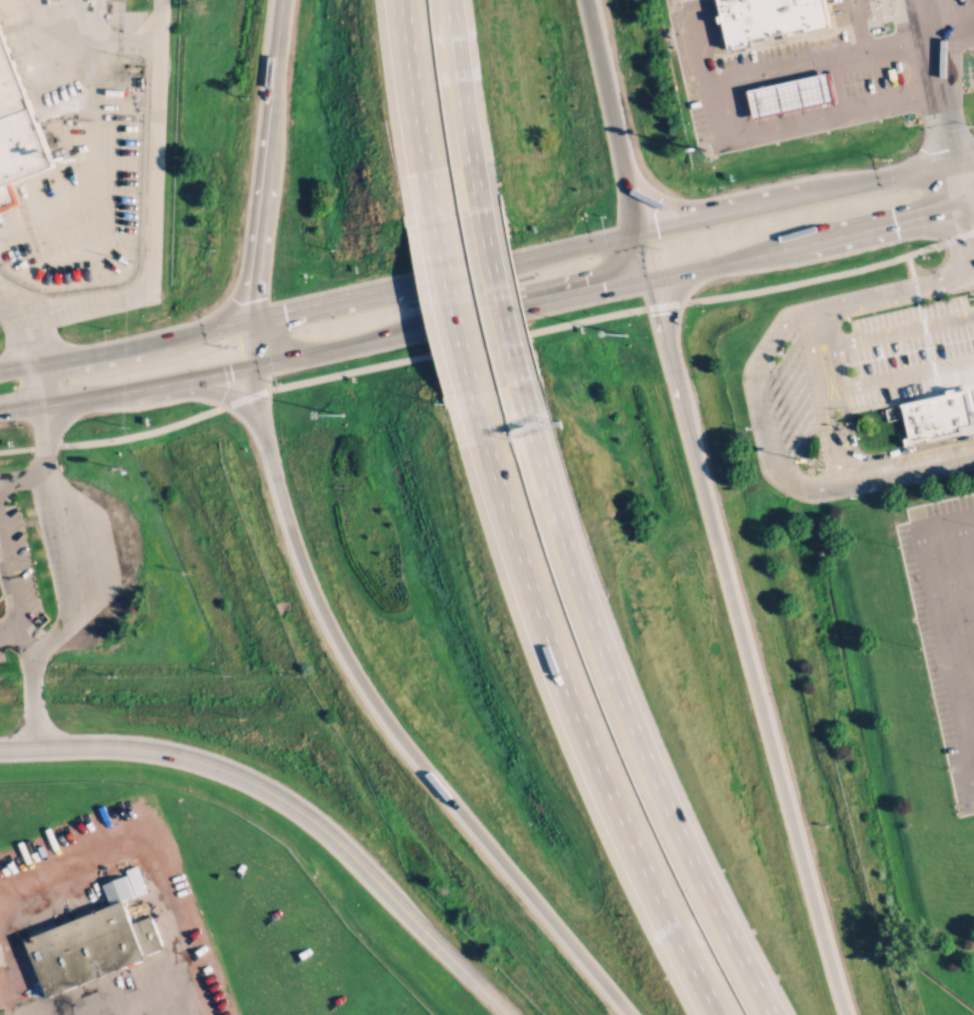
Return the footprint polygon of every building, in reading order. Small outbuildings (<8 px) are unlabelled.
[(731,49),(719,0),(823,0),(829,26),(731,49)] [(25,198),(18,179),(61,161),(0,6),(0,208),(25,198)] [(748,91),(829,74),(835,99),(755,119),(748,91)] [(968,388),(973,416),(973,426),(962,429),(963,435),(928,442),(928,438),(909,442),(900,403),(968,388)] [(27,939),(125,902),(145,955),(47,992),(27,939)]
